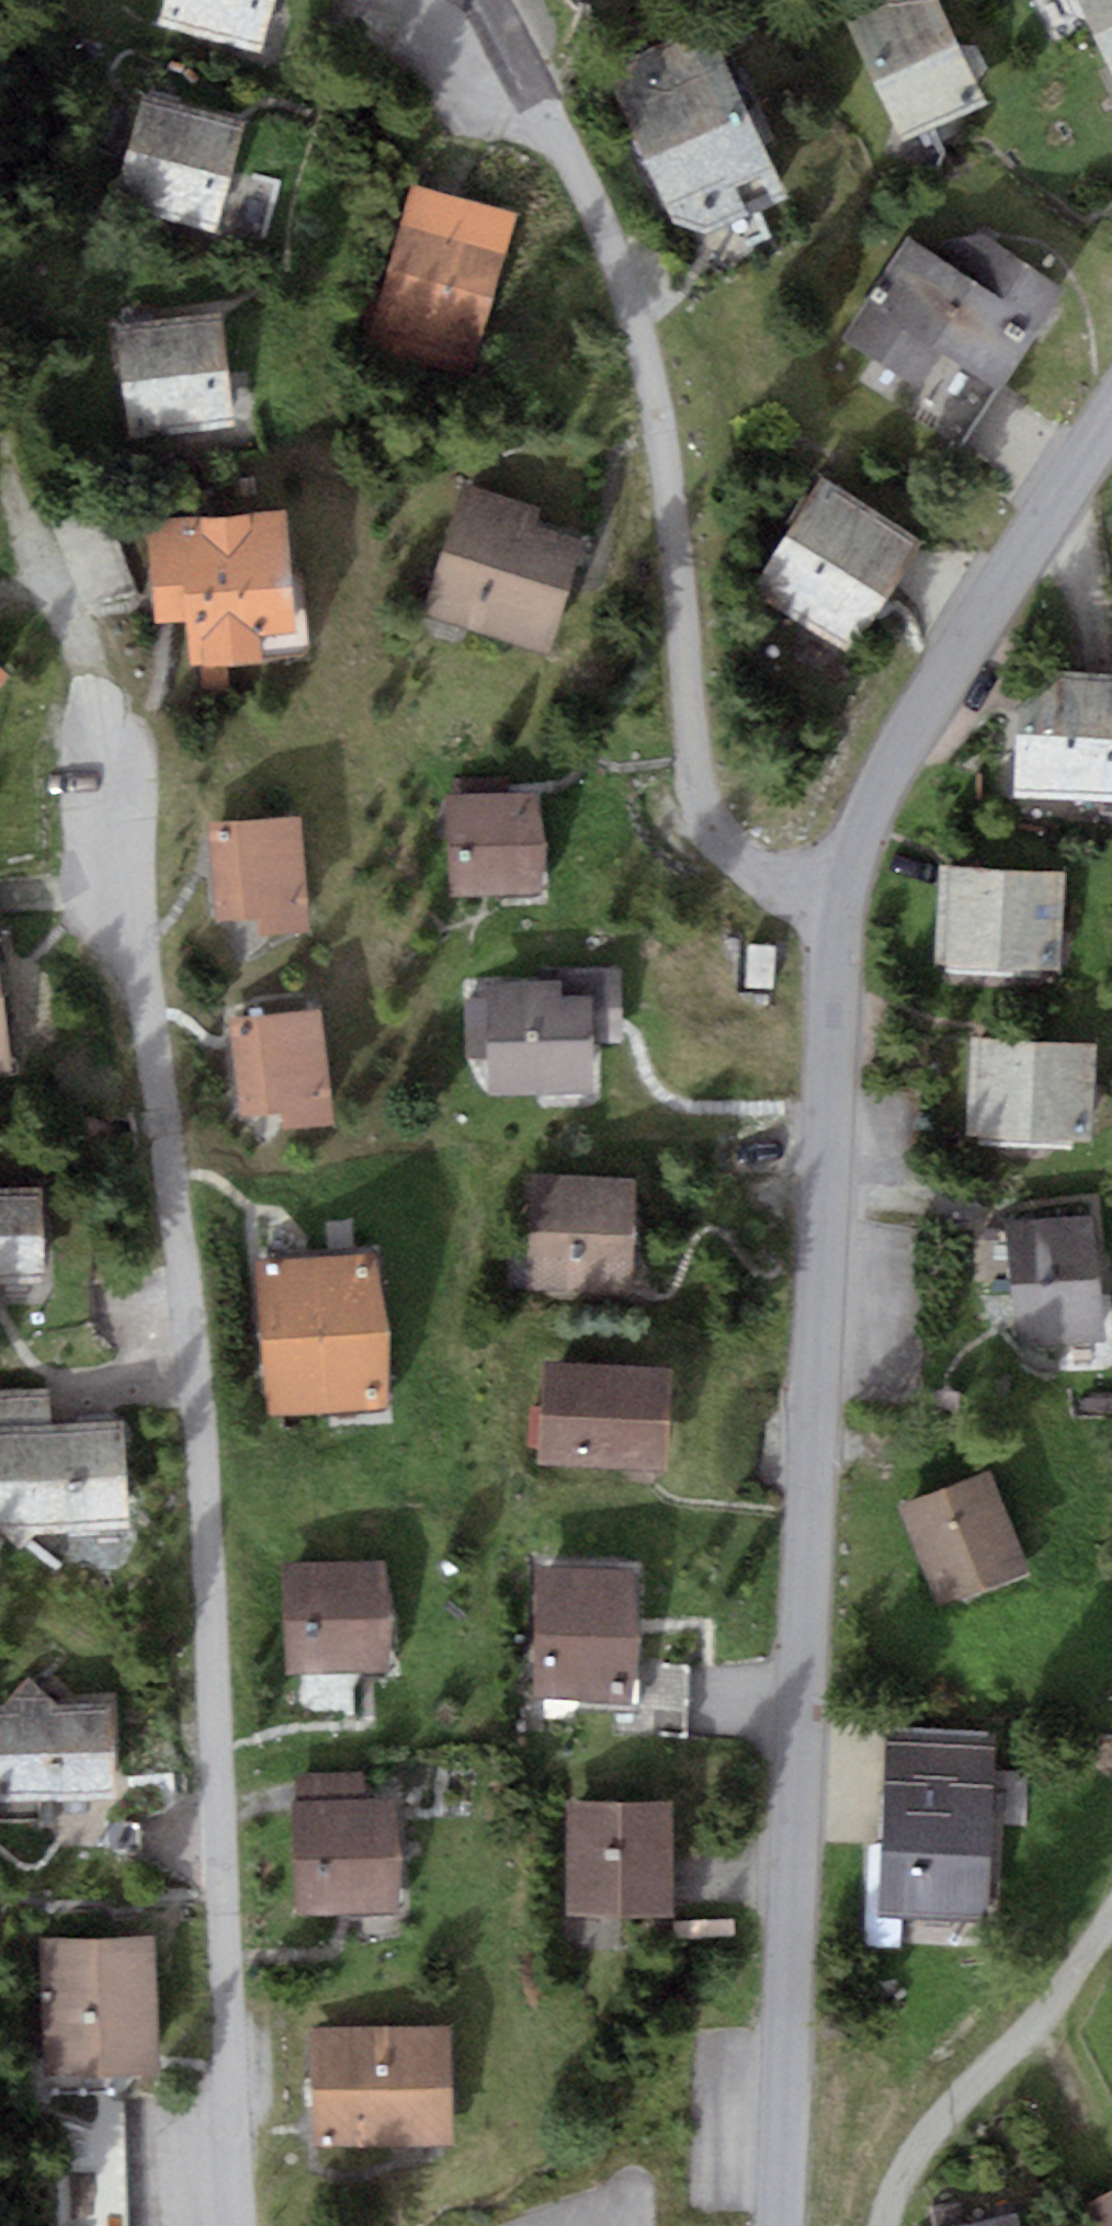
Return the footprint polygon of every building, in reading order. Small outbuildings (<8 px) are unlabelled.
[(161,23),(261,50),(275,0),(167,0),(161,23)] [(844,27),(895,135),(987,92),(943,0),(901,0),(844,27)] [(1095,36),(1111,28),(1111,0),(1078,0),(1095,36)] [(616,92),(645,158),(747,112),(707,22),(624,59),(616,92)] [(1095,36),(1111,70),(1111,28),(1095,36)] [(143,94),(113,202),(215,230),(245,123),(143,94)] [(778,181),(747,112),(645,158),(674,223),(708,234),(750,215),(741,197),(778,181)] [(407,184),(363,339),(474,369),(517,214),(407,184)] [(982,282),(928,243),(909,231),(844,332),(919,380),(942,345),(982,282)] [(982,282),(942,345),(998,381),(1062,280),(985,231),(928,243),(982,282)] [(114,327),(128,434),(235,420),(220,313),(114,327)] [(821,477),(753,583),(854,648),(922,542),(821,477)] [(462,484),(423,617),(547,654),(581,539),(533,525),(539,506),(462,484)] [(145,520),(153,625),(183,623),(186,666),(262,660),(260,634),(295,632),(285,509),(145,520)] [(1021,705),(1015,798),(1111,805),(1111,674),(1058,670),(1021,705)] [(448,797),(452,896),(541,892),(536,793),(448,797)] [(301,817),(210,822),(216,921),(257,919),(258,934),(307,931),(301,817)] [(1065,872),(941,867),(936,964),(1061,970),(1065,872)] [(487,982),(489,1094),(594,1091),(593,1044),(622,1043),(620,969),(555,970),(556,981),(487,982)] [(9,1069),(0,994),(0,1071),(9,1069)] [(319,1014),(231,1021),(239,1116),(279,1112),(281,1129),(329,1125),(319,1014)] [(1097,1048),(972,1040),(966,1135),(1091,1142),(1097,1048)] [(533,1176),(530,1290),(632,1292),(634,1178),(533,1176)] [(0,1193),(0,1297),(51,1294),(45,1191),(0,1193)] [(1006,1223),(1012,1285),(1099,1277),(1093,1215),(1006,1223)] [(381,1256),(258,1264),(267,1412),(390,1405),(381,1256)] [(1012,1285),(1018,1347),(1104,1339),(1099,1277),(1012,1285)] [(670,1368),(539,1363),(535,1465),(667,1469),(670,1368)] [(0,1426),(0,1532),(127,1527),(123,1422),(0,1426)] [(987,1471),(901,1506),(940,1604),(1027,1568),(987,1471)] [(387,1559),(278,1562),(281,1675),(390,1672),(387,1559)] [(634,1569),(535,1567),(532,1701),(632,1702),(634,1569)] [(302,1720),(350,1726),(353,1700),(305,1694),(302,1720)] [(0,1706),(0,1800),(118,1799),(116,1705),(0,1706)] [(993,1728),(886,1723),(877,1909),(984,1914),(993,1728)] [(365,1773),(294,1775),(297,1913),(397,1911),(395,1798),(366,1799),(365,1773)] [(670,1802),(566,1802),(566,1916),(671,1915),(670,1802)] [(152,1934),(42,1939),(48,2076),(158,2072),(152,1934)] [(311,2030),(314,2146),(454,2142),(451,2027),(311,2030)] [(67,2165),(86,2225),(111,2225),(135,2219),(108,2133),(90,2138),(96,2156),(67,2165)] [(1083,2205),(1096,2225),(1111,2225),(1111,2187),(1083,2205)] [(1013,2215),(971,2225),(1016,2225),(1013,2215)]
